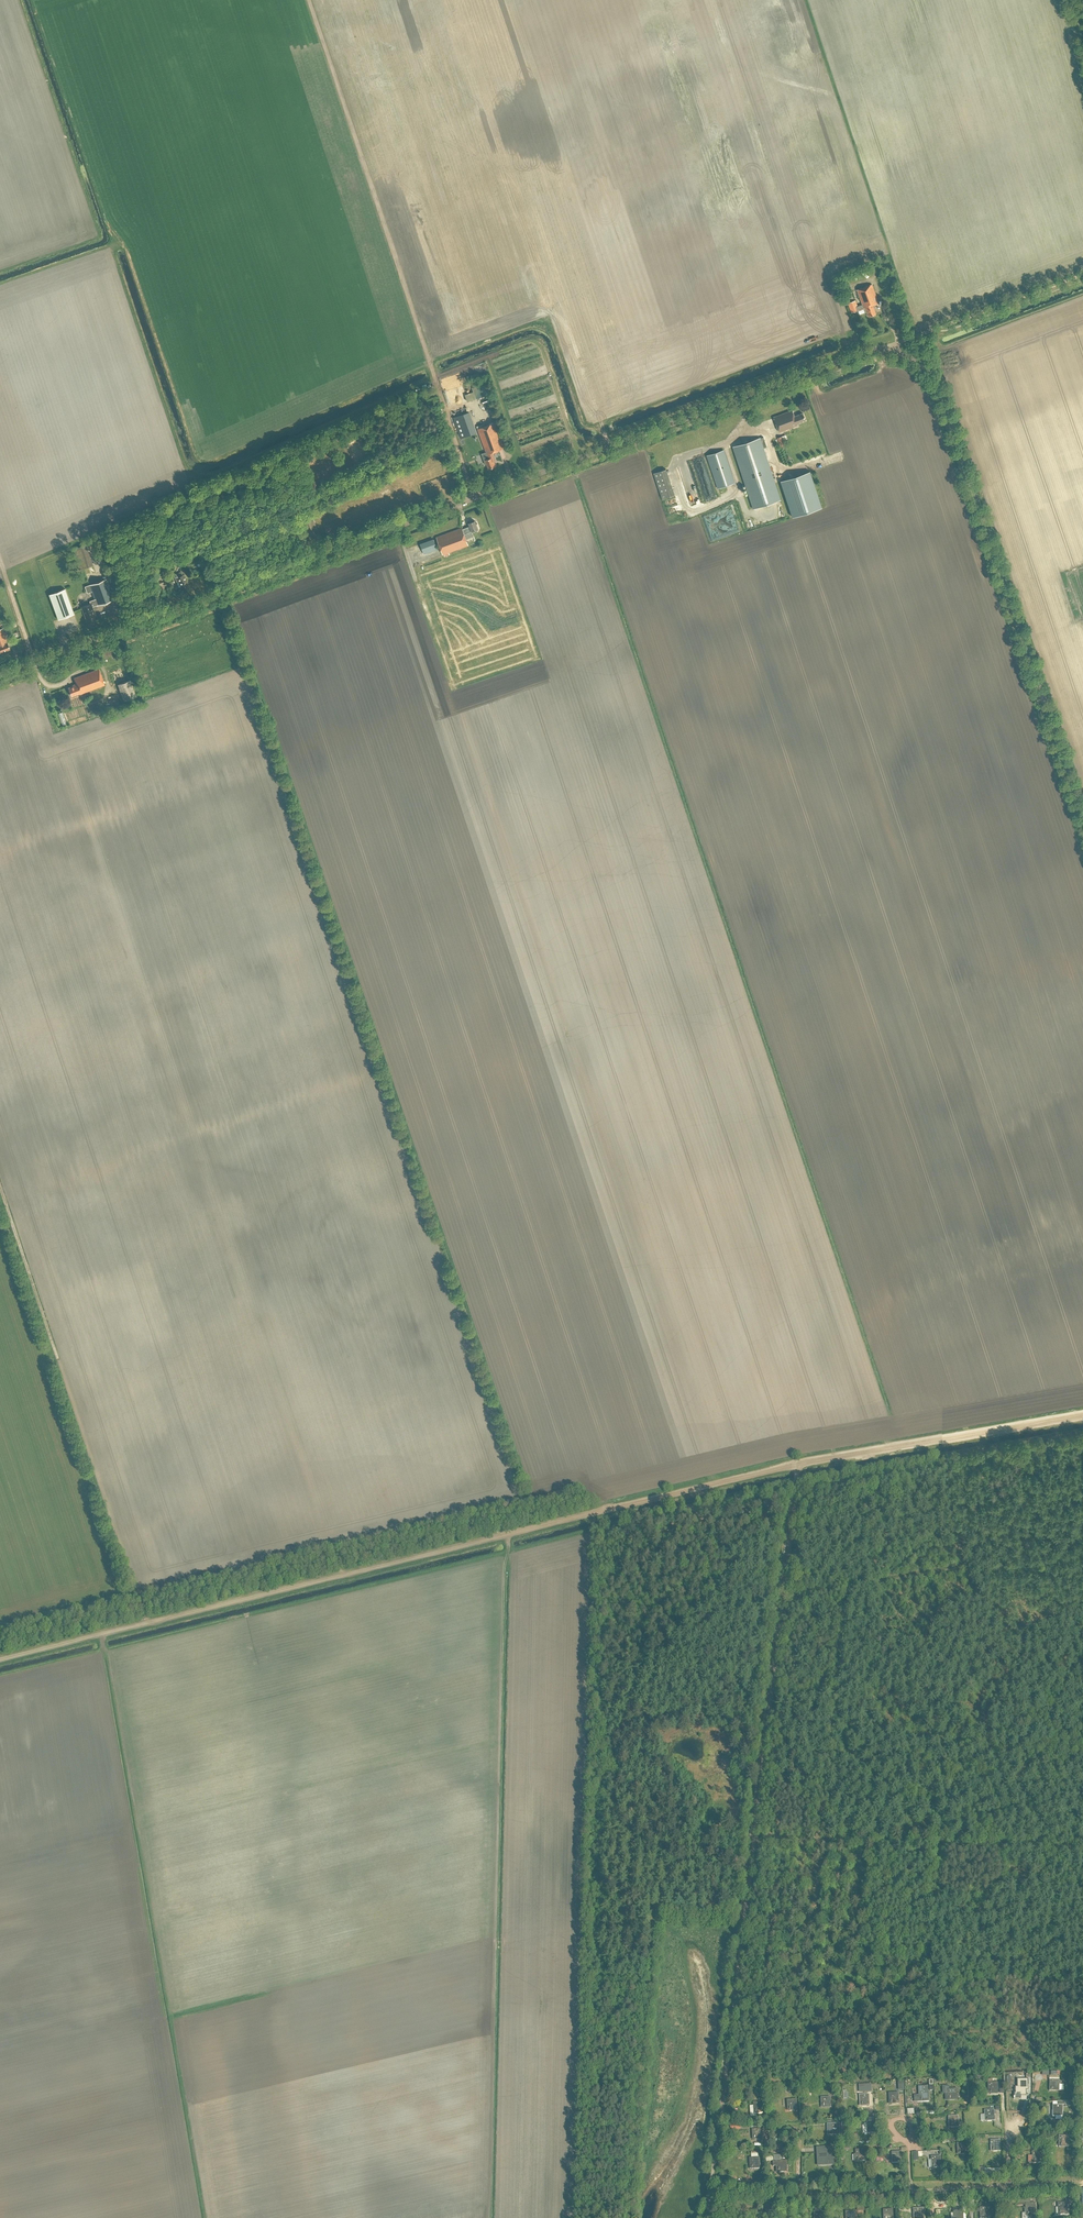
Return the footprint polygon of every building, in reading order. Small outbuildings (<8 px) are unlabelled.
[(857,290),(860,299),(862,304),(856,306),(856,305),(857,305),(855,301),(848,303),(852,313),(865,308),(868,316),(876,314),(873,305),(879,303),(872,284),(857,290)] [(473,392),(467,394),(469,401),(475,399),(473,392)] [(792,410),(774,417),(779,431),(797,425),(797,423),(805,420),(802,413),(794,416),(792,410)] [(470,412),(453,418),(460,438),(477,432),(470,412)] [(496,422),(478,428),(489,458),(484,460),(485,464),(487,464),(489,469),(496,466),(494,460),(496,460),(493,452),(505,448),(496,422)] [(763,437),(732,447),(753,508),(780,499),(763,447),(766,446),(763,437)] [(724,450),(707,455),(718,488),(735,483),(724,450)] [(677,495),(668,469),(654,473),(663,500),(677,495)] [(809,471),(780,481),(792,517),(821,507),(809,471)] [(312,517),(302,522),(311,543),(321,538),(312,517)] [(462,527),(436,536),(443,554),(469,544),(467,538),(473,536),(472,531),(478,529),(475,520),(469,523),(470,526),(463,529),(462,527)] [(433,539),(420,544),(424,555),(437,550),(433,539)] [(72,549),(79,570),(93,565),(86,544),(72,549)] [(183,574),(182,575),(181,572),(175,574),(174,576),(176,582),(179,581),(182,589),(188,587),(183,574)] [(87,621),(96,617),(92,606),(96,604),(97,605),(115,599),(114,598),(107,578),(89,584),(94,597),(95,601),(90,603),(82,607),(87,621)] [(48,594),(58,619),(74,613),(64,588),(48,594)] [(0,629),(0,653),(10,649),(7,643),(2,629),(0,629)] [(98,668),(74,678),(76,683),(72,684),(73,685),(68,687),(71,695),(79,692),(80,693),(104,684),(98,668)] [(131,679),(118,684),(124,701),(137,696),(131,679)] [(1015,2089),(1015,2092),(1015,2094),(1020,2094),(1020,2096),(1026,2096),(1026,2088),(1028,2088),(1028,2079),(1017,2080),(1017,2087),(1015,2087),(1015,2089)] [(1050,2080),(1050,2092),(1060,2092),(1060,2080),(1050,2080)] [(998,2084),(988,2084),(989,2095),(999,2095),(998,2084)] [(918,2095),(917,2096),(917,2103),(929,2102),(928,2086),(918,2087),(918,2095)] [(957,2089),(947,2090),(948,2101),(958,2101),(957,2089)] [(899,2093),(889,2094),(890,2105),(899,2104),(899,2093)] [(869,2095),(860,2096),(860,2107),(870,2106),(869,2095)] [(830,2098),(821,2098),(822,2109),(831,2108),(830,2098)] [(797,2100),(787,2101),(788,2112),(798,2111),(797,2100)] [(763,2102),(753,2103),(754,2114),(764,2113),(763,2102)] [(1053,2106),(1052,2117),(1063,2117),(1063,2106),(1064,2106),(1064,2102),(1057,2102),(1057,2106),(1053,2106)] [(994,2110),(985,2111),(985,2122),(995,2122),(994,2110)] [(959,2117),(949,2117),(949,2129),(959,2128),(959,2117)] [(877,2122),(867,2123),(868,2134),(878,2134),(877,2122)] [(828,2136),(841,2135),(840,2124),(827,2125),(828,2136)] [(762,2129),(753,2130),(753,2140),(762,2140),(762,2129)] [(1059,2137),(1059,2148),(1068,2148),(1069,2137),(1059,2137)] [(1001,2141),(991,2141),(991,2152),(1001,2152),(1001,2141)] [(967,2143),(957,2144),(958,2155),(968,2155),(967,2143)] [(832,2147),(826,2148),(826,2152),(819,2153),(819,2159),(822,2159),(822,2165),(833,2165),(832,2147)] [(866,2150),(856,2151),(856,2162),(866,2161),(866,2150)] [(901,2152),(892,2153),(893,2164),(902,2163),(901,2152)] [(1042,2152),(1032,2152),(1033,2163),(1042,2163),(1042,2152)] [(931,2161),(928,2161),(929,2168),(931,2168),(932,2168),(941,2167),(941,2156),(931,2157),(931,2161)] [(760,2158),(750,2158),(750,2170),(760,2169),(760,2158)] [(776,2167),(777,2173),(787,2172),(787,2160),(773,2161),(773,2167),(776,2167)] [(774,2200),(765,2201),(765,2212),(775,2211),(774,2200)] [(1036,2217),(1036,2206),(1036,2204),(1031,2204),(1031,2201),(1018,2201),(1018,2206),(1025,2206),(1026,2217),(1036,2217)] [(1068,2204),(1058,2204),(1058,2215),(1068,2215),(1068,2204)] [(980,2208),(980,2217),(990,2217),(990,2208),(980,2208)] [(910,2210),(910,2215),(914,2215),(914,2217),(924,2217),(923,2209),(910,2210)] [(954,2210),(954,2217),(964,2217),(963,2209),(954,2210)]
